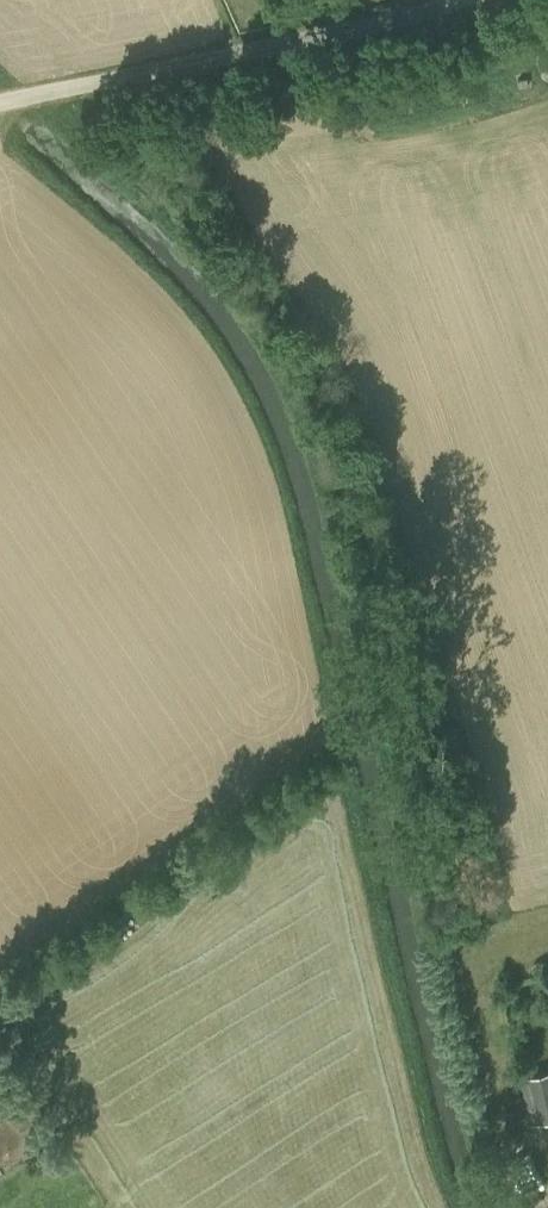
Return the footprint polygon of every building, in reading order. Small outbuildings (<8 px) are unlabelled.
[(526,79),(517,81),(519,88),(528,86),(526,79)] [(523,1079),(533,1123),(547,1120),(547,1073),(523,1079)]
